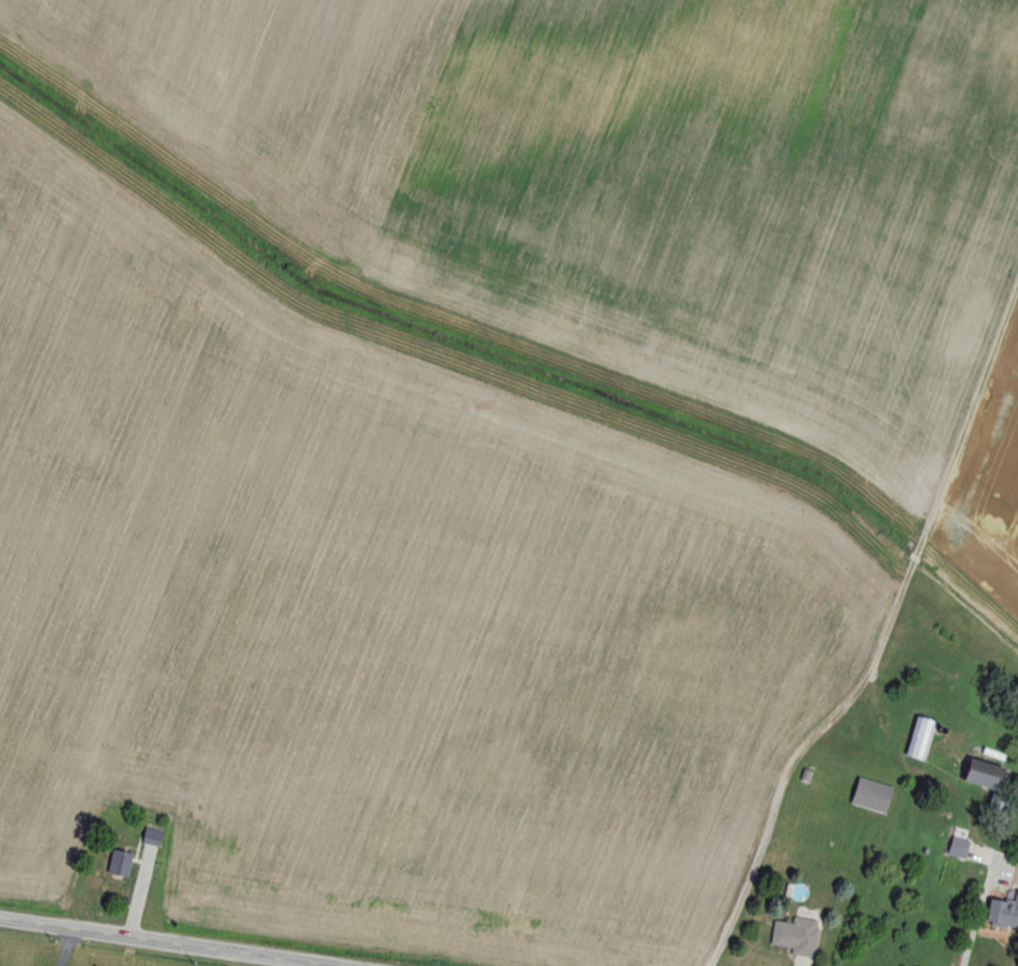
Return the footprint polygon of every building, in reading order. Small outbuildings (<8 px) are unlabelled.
[(924,761),(936,721),(917,716),(905,755),(924,761)] [(965,780),(999,791),(1006,768),(972,758),(965,780)] [(851,804),(886,814),(893,787),(859,778),(851,804)] [(948,854),(965,859),(970,842),(953,837),(948,854)] [(133,853),(113,850),(108,874),(128,878),(133,853)] [(986,925),(1017,928),(1017,891),(1013,890),(1012,901),(989,899),(986,925)] [(771,946),(792,949),(791,955),(815,958),(820,921),(794,918),(793,924),(774,921),(771,946)]
